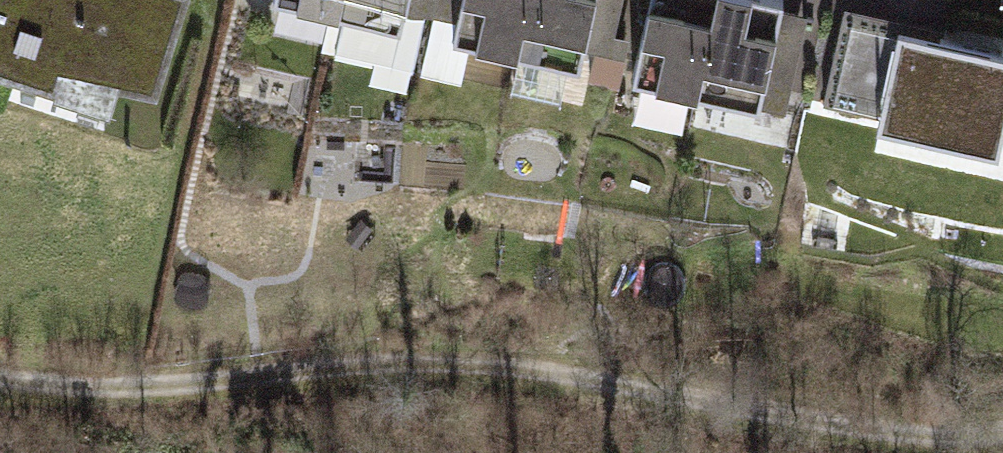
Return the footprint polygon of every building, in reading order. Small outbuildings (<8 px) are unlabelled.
[(53,86),(59,68),(156,88),(183,0),(0,0),(0,69),(53,86)] [(336,9),(338,0),(297,0),(336,9)] [(336,9),(400,23),(405,0),(338,0),(336,9)] [(452,34),(516,48),(527,0),(460,0),(452,34)] [(516,48),(580,62),(594,0),(527,0),(516,48)] [(631,74),(695,88),(715,0),(648,0),(631,74)] [(695,88),(760,102),(782,0),(715,0),(695,88)] [(845,16),(825,100),(881,113),(878,125),(985,149),(996,101),(1002,102),(1002,52),(845,16)] [(625,85),(633,40),(595,34),(588,79),(625,85)] [(310,113),(312,66),(257,64),(256,110),(310,113)]
